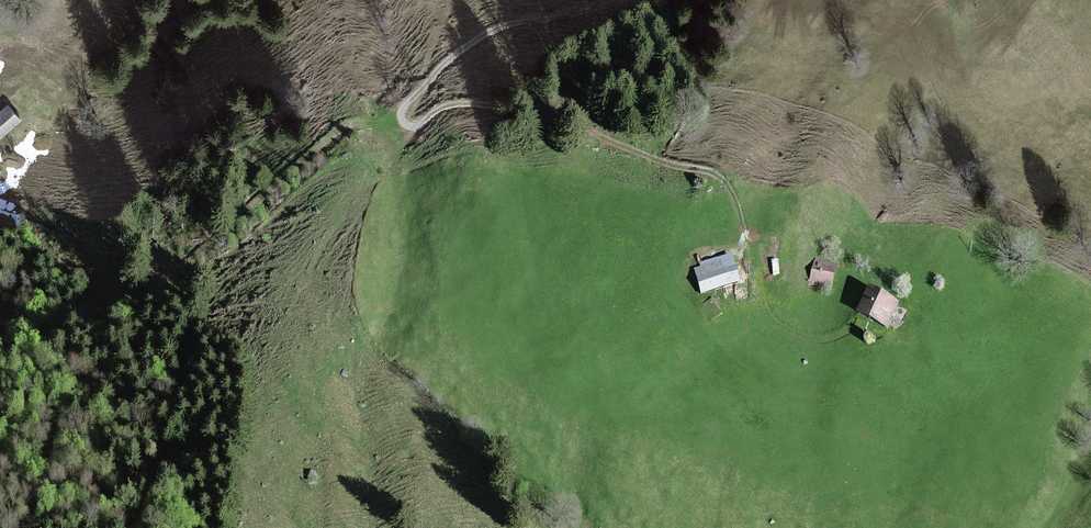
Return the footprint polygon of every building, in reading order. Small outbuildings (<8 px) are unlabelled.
[(21,118),(8,105),(0,112),(0,138),(21,118)] [(694,269),(701,293),(738,284),(730,255),(701,263),(702,267),(694,269)] [(814,263),(809,284),(829,289),(835,268),(814,263)] [(888,328),(890,323),(888,322),(883,320),(893,302),(869,290),(858,312),(888,328)] [(711,320),(722,313),(713,298),(702,305),(711,320)] [(883,320),(888,322),(897,305),(893,302),(883,320)]
